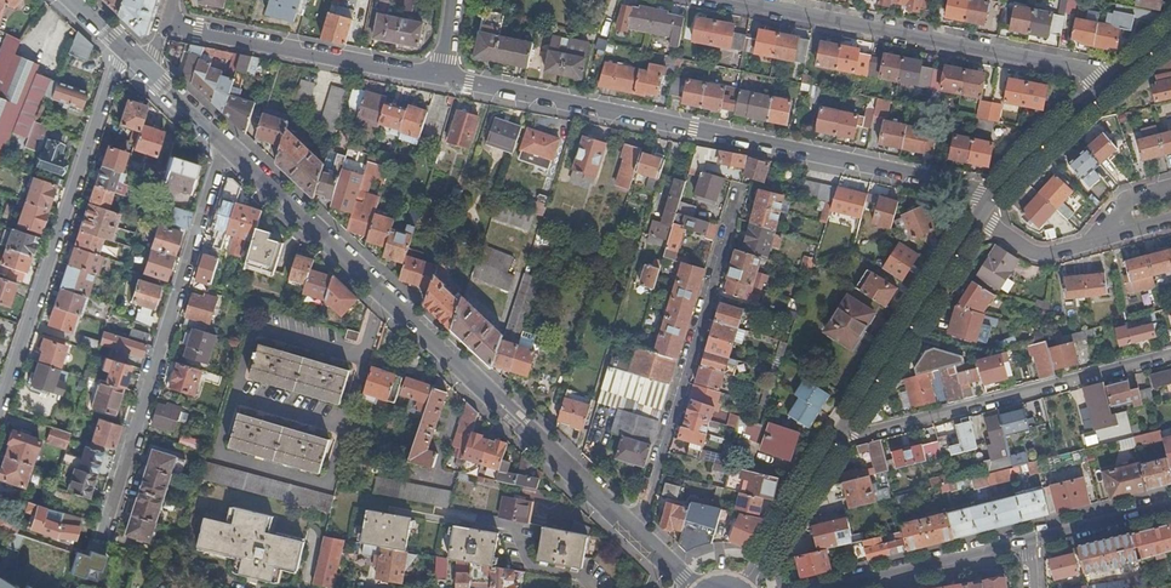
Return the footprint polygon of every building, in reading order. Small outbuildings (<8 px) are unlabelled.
[(122,17),(127,0),(104,0),(122,17)] [(160,0),(127,0),(122,17),(144,37),(150,34),(160,0)] [(226,0),(198,0),(198,1),(199,3),(210,6),(224,10),(226,0)] [(296,15),(300,0),(271,0),(267,15),(294,22),(296,15)] [(303,17),(308,1),(304,0),(300,0),(296,15),(303,17)] [(322,39),(346,45),(353,20),(351,20),(335,15),(338,6),(340,0),(333,0),(322,39)] [(403,13),(412,15),(415,0),(406,0),(403,13)] [(900,3),(909,5),(908,9),(920,12),(920,11),(927,12),(929,0),(900,0),(900,3)] [(966,21),(970,0),(941,0),(941,3),(949,5),(947,17),(966,21)] [(966,21),(984,24),(989,2),(980,0),(970,0),(966,21)] [(1066,14),(1074,16),(1077,0),(1068,0),(1066,14)] [(1137,5),(1160,10),(1162,0),(1138,0),(1137,5)] [(1004,5),(1000,24),(1012,27),(1011,30),(1030,34),(1035,11),(1004,5)] [(335,15),(351,20),(354,11),(338,6),(335,15)] [(650,33),(654,10),(644,8),(644,10),(624,7),(617,29),(627,31),(628,28),(650,33)] [(1108,25),(1099,23),(1094,46),(1104,48),(1105,45),(1117,48),(1121,29),(1133,31),(1135,18),(1158,21),(1166,14),(1131,7),(1130,14),(1116,11),(1116,14),(1110,13),(1108,25)] [(664,12),(654,10),(650,33),(672,37),(670,46),(679,48),(685,19),(664,14),(664,12)] [(1065,17),(1035,11),(1030,34),(1049,37),(1049,34),(1061,36),(1065,17)] [(500,37),(505,16),(491,13),(490,21),(483,20),(476,57),(495,61),(500,37)] [(374,39),(397,44),(402,20),(380,15),(374,39)] [(712,45),(717,22),(698,18),(694,41),(712,45)] [(1094,46),(1099,23),(1077,19),(1073,39),(1085,41),(1084,44),(1094,46)] [(402,20),(397,44),(419,48),(424,24),(402,20)] [(736,26),(717,22),(712,45),(744,51),(747,34),(735,31),(736,26)] [(775,57),(779,34),(761,31),(760,37),(756,53),(775,57)] [(87,62),(93,47),(78,33),(68,55),(87,62)] [(747,34),(744,51),(756,53),(760,37),(747,34)] [(800,38),(779,34),(775,57),(795,61),(806,63),(810,41),(800,39),(800,38)] [(36,73),(39,65),(14,55),(20,41),(6,35),(0,50),(0,160),(12,130),(36,73)] [(534,44),(500,37),(495,61),(529,68),(534,44)] [(563,75),(570,40),(554,37),(546,72),(563,75)] [(605,52),(608,41),(599,39),(596,49),(605,52)] [(589,44),(570,40),(563,75),(582,79),(589,44)] [(837,69),(842,46),(822,42),(817,65),(837,69)] [(186,44),(185,50),(178,70),(223,113),(234,79),(227,78),(222,76),(223,71),(210,68),(212,64),(200,60),(202,53),(224,58),(223,61),(230,62),(231,60),(232,60),(229,71),(230,71),(236,73),(241,55),(186,44)] [(860,50),(842,46),(837,69),(868,75),(871,59),(872,55),(859,53),(860,50)] [(250,57),(241,55),(236,73),(234,79),(223,113),(246,134),(255,103),(239,98),(241,90),(238,90),(243,73),(244,74),(250,57)] [(871,59),(868,75),(899,81),(904,59),(885,55),(884,61),(871,59)] [(648,72),(640,70),(635,93),(646,95),(646,93),(658,95),(662,75),(665,76),(666,73),(674,75),(677,58),(666,56),(663,67),(650,64),(648,72)] [(256,58),(250,57),(244,74),(251,76),(256,58)] [(923,62),(904,59),(899,81),(931,87),(934,69),(922,66),(923,62)] [(1170,59),(1148,78),(1157,76),(1170,72),(1170,60),(1170,59)] [(635,93),(640,70),(608,64),(600,86),(614,89),(615,86),(626,88),(625,91),(635,93)] [(946,71),(934,69),(931,87),(962,93),(966,71),(946,67),(946,71)] [(234,79),(236,73),(230,71),(227,78),(234,79)] [(986,74),(966,71),(962,93),(982,97),(986,74)] [(1157,76),(1159,87),(1154,88),(1157,102),(1170,98),(1170,72),(1157,76)] [(55,86),(57,82),(50,79),(36,73),(12,130),(28,137),(33,122),(45,96),(51,98),(55,86)] [(684,103),(702,107),(707,84),(673,78),(670,95),(685,98),(684,103)] [(1024,106),(1029,83),(1010,79),(1006,102),(1024,106)] [(314,84),(301,80),(294,106),(307,109),(314,84)] [(87,93),(57,82),(55,86),(51,98),(82,109),(87,93)] [(1048,87),(1029,83),(1024,106),(1044,109),(1048,87)] [(721,109),(736,112),(738,102),(731,101),(732,97),(724,95),(725,88),(707,84),(702,107),(721,111),(721,109)] [(821,87),(811,85),(808,101),(817,104),(821,87)] [(334,133),(347,90),(333,86),(320,128),(334,133)] [(362,103),(365,92),(352,87),(348,101),(350,112),(358,114),(360,110),(353,107),(354,101),(362,103)] [(388,98),(365,91),(365,92),(362,103),(360,110),(358,114),(357,120),(379,127),(380,124),(386,104),(388,98)] [(735,114),(769,121),(774,98),(740,91),(738,102),(736,112),(735,114)] [(774,98),(769,121),(787,125),(792,101),(774,98)] [(886,119),(890,101),(878,98),(875,111),(874,116),(882,118),(886,119)] [(133,129),(130,141),(135,143),(141,126),(147,106),(126,99),(118,124),(133,129)] [(360,110),(362,103),(354,101),(353,107),(360,110)] [(989,121),(992,103),(982,101),(978,119),(989,121)] [(1001,105),(992,103),(989,121),(994,122),(998,123),(1001,105)] [(408,110),(386,104),(380,124),(402,131),(408,110)] [(428,113),(409,107),(408,110),(402,131),(401,132),(420,138),(421,137),(428,113)] [(817,131),(836,135),(840,112),(822,108),(817,131)] [(290,116),(267,109),(257,139),(263,141),(281,146),(287,128),(290,116)] [(856,126),(871,129),(873,124),(874,116),(875,111),(867,109),(865,117),(840,112),(836,135),(853,138),(856,126)] [(479,117),(459,111),(450,141),(469,148),(479,117)] [(874,116),(873,124),(881,126),(882,118),(874,116)] [(514,153),(523,128),(495,118),(487,144),(514,153)] [(994,122),(989,121),(978,119),(975,135),(991,138),(994,122)] [(48,137),(51,127),(42,125),(33,122),(28,137),(23,150),(34,154),(35,151),(41,134),(48,137)] [(891,146),(902,149),(907,126),(885,122),(880,144),(891,146)] [(141,126),(135,143),(133,149),(157,156),(164,133),(141,126)] [(907,126),(902,149),(932,155),(935,139),(928,138),(930,131),(907,126)] [(1160,135),(1157,127),(1142,131),(1144,139),(1137,141),(1142,161),(1165,155),(1160,135)] [(281,146),(276,163),(314,199),(316,193),(323,168),(325,164),(287,128),(281,146)] [(552,161),(559,140),(529,130),(518,161),(547,171),(551,160),(552,161)] [(1165,155),(1170,153),(1170,132),(1160,135),(1165,155)] [(1104,133),(1087,149),(1100,164),(1118,149),(1104,133)] [(50,137),(48,137),(41,134),(35,151),(40,153),(44,154),(48,142),(50,137)] [(584,174),(596,178),(607,143),(585,136),(574,170),(584,174)] [(969,162),(974,140),(956,136),(951,159),(969,162)] [(427,139),(421,137),(420,138),(418,145),(425,147),(427,139)] [(994,144),(974,140),(969,162),(989,166),(994,144)] [(62,147),(48,142),(44,154),(40,153),(36,165),(60,173),(64,161),(58,159),(62,147)] [(329,213),(348,231),(368,162),(370,156),(363,153),(365,148),(350,142),(346,157),(332,203),(329,213)] [(641,153),(642,149),(627,144),(623,158),(625,159),(617,185),(630,189),(636,171),(641,153)] [(107,147),(101,166),(119,172),(125,174),(125,173),(127,166),(124,164),(127,153),(107,147)] [(721,163),(723,152),(699,147),(691,169),(701,172),(706,160),(721,163)] [(1100,164),(1087,149),(1070,163),(1090,186),(1100,177),(1094,170),(1100,164)] [(746,156),(723,152),(721,163),(744,168),(746,156)] [(655,157),(641,153),(636,171),(650,176),(660,179),(666,160),(664,160),(665,156),(656,154),(655,157)] [(337,154),(335,160),(332,171),(323,168),(316,193),(326,196),(325,201),(332,203),(346,157),(337,154)] [(166,170),(161,184),(161,185),(184,192),(184,190),(189,191),(197,165),(170,156),(166,170)] [(765,159),(750,156),(747,168),(745,176),(765,182),(771,164),(764,162),(765,161),(765,159)] [(327,157),(325,164),(323,168),(332,171),(335,160),(327,157)] [(348,231),(365,248),(368,240),(377,209),(389,171),(390,168),(368,162),(348,231)] [(129,163),(127,166),(125,173),(161,184),(166,170),(145,163),(143,168),(129,163)] [(101,166),(94,185),(113,191),(116,182),(119,172),(101,166)] [(691,169),(689,174),(702,178),(697,195),(717,201),(724,178),(701,172),(691,169)] [(581,184),(582,179),(584,174),(574,170),(570,181),(581,184)] [(119,172),(116,182),(122,183),(125,174),(119,172)] [(594,183),(596,178),(584,174),(582,179),(594,183)] [(656,192),(660,179),(650,176),(646,189),(656,192)] [(1057,176),(1040,194),(1056,209),(1069,221),(1075,215),(1062,203),(1073,191),(1057,176)] [(48,209),(56,185),(33,177),(25,201),(48,209)] [(682,196),(687,181),(677,178),(672,193),(682,196)] [(242,188),(235,181),(230,179),(214,230),(217,231),(215,238),(225,241),(227,234),(237,203),(242,188)] [(834,204),(839,188),(806,182),(803,197),(827,202),(834,204)] [(94,185),(88,203),(107,210),(113,191),(94,185)] [(454,188),(448,204),(459,207),(463,192),(454,188)] [(856,193),(839,188),(834,204),(832,210),(862,218),(867,202),(869,195),(856,192),(856,193)] [(761,191),(757,206),(781,212),(785,197),(761,191)] [(680,202),(682,196),(672,193),(669,204),(665,203),(663,209),(667,210),(663,223),(654,220),(650,236),(669,241),(672,231),(674,224),(677,213),(680,202)] [(869,194),(869,195),(867,202),(877,204),(879,197),(869,194)] [(1056,209),(1040,194),(1023,213),(1039,227),(1056,209)] [(542,216),(548,198),(539,195),(532,213),(542,216)] [(892,229),(899,202),(882,197),(874,224),(892,229)] [(40,232),(48,209),(25,201),(17,224),(40,232)] [(532,214),(497,202),(491,218),(528,231),(533,215),(542,218),(542,216),(532,213),(532,214)] [(677,213),(694,218),(697,207),(680,202),(677,213)] [(832,210),(834,204),(827,202),(821,222),(827,224),(832,210)] [(88,203),(84,217),(110,226),(114,227),(117,220),(120,221),(122,214),(113,211),(107,210),(88,203)] [(250,207),(237,203),(227,234),(233,236),(228,253),(236,255),(250,207)] [(753,219),(752,223),(776,230),(781,212),(757,206),(753,219)] [(187,229),(193,212),(175,207),(170,224),(187,229)] [(262,211),(250,207),(236,255),(241,257),(246,240),(253,242),(257,228),(262,211)] [(406,257),(421,209),(414,207),(406,234),(392,230),(387,246),(384,256),(405,263),(406,257)] [(925,207),(903,216),(913,239),(935,229),(925,207)] [(387,246),(392,230),(397,215),(377,209),(368,240),(387,246)] [(684,227),(706,234),(706,238),(714,240),(719,225),(710,223),(694,218),(677,213),(674,224),(684,227)] [(84,217),(79,230),(103,238),(113,241),(115,234),(112,233),(114,227),(110,226),(84,217)] [(776,230),(752,223),(744,249),(768,256),(771,246),(775,247),(778,237),(774,235),(776,230)] [(681,234),(684,227),(674,224),(672,231),(681,234)] [(151,250),(173,257),(181,232),(159,225),(151,250)] [(257,228),(253,242),(248,260),(247,264),(276,272),(284,243),(270,239),(271,232),(257,228)] [(6,247),(31,255),(37,237),(11,229),(5,247),(6,247)] [(79,230),(73,247),(97,255),(103,238),(79,230)] [(683,235),(681,234),(672,231),(669,241),(667,247),(664,257),(675,261),(683,235)] [(667,247),(669,241),(650,236),(648,242),(667,247)] [(903,281),(920,254),(902,243),(884,269),(903,281)] [(1002,247),(999,244),(979,275),(1001,290),(1001,289),(1008,278),(1021,259),(1006,249),(1002,247)] [(204,245),(202,253),(206,254),(220,259),(222,252),(221,252),(222,250),(204,245)] [(482,245),(471,276),(509,291),(514,276),(508,274),(514,258),(482,245)] [(26,273),(31,255),(6,247),(0,264),(6,266),(3,274),(21,281),(24,272),(26,273)] [(73,247),(68,264),(94,274),(100,256),(97,255),(73,247)] [(166,280),(173,257),(151,250),(144,273),(166,280)] [(1148,256),(1154,276),(1170,271),(1170,250),(1148,256)] [(738,251),(733,265),(757,272),(761,258),(738,251)] [(220,259),(206,254),(198,281),(212,285),(220,259)] [(315,260),(297,255),(290,280),(307,285),(311,271),(312,271),(315,260)] [(1130,294),(1157,287),(1154,276),(1148,256),(1126,262),(1129,274),(1125,275),(1130,294)] [(439,267),(406,257),(405,263),(400,279),(400,280),(411,283),(411,285),(419,288),(420,286),(431,289),(439,267)] [(805,259),(802,270),(811,272),(814,261),(805,259)] [(441,260),(439,267),(431,289),(426,305),(453,330),(464,297),(459,292),(455,296),(446,287),(447,285),(443,281),(449,263),(441,260)] [(654,289),(658,275),(662,262),(656,260),(654,267),(647,265),(641,285),(654,289)] [(700,288),(705,270),(683,263),(678,281),(700,288)] [(68,264),(60,288),(86,297),(94,274),(68,264)] [(733,265),(729,280),(751,286),(763,290),(767,275),(757,272),(733,265)] [(857,287),(886,306),(897,289),(868,270),(857,287)] [(311,271),(307,285),(304,294),(305,294),(326,300),(327,301),(334,278),(312,271),(311,271)] [(504,368),(511,370),(519,345),(524,328),(540,278),(524,273),(504,335),(493,368),(501,376),(504,368)] [(1085,276),(1087,296),(1108,294),(1105,274),(1085,276)] [(359,300),(334,276),(334,278),(327,301),(326,300),(325,304),(328,306),(330,304),(343,316),(359,300)] [(1066,299),(1087,296),(1085,276),(1064,279),(1066,299)] [(16,283),(0,277),(0,303),(8,306),(16,283)] [(542,278),(540,285),(546,287),(548,280),(542,278)] [(1008,278),(1001,289),(1009,294),(1017,284),(1008,278)] [(134,323),(150,328),(154,317),(150,316),(159,288),(137,280),(131,301),(143,305),(140,313),(138,313),(134,323)] [(751,286),(729,280),(724,294),(744,300),(746,293),(749,293),(751,286)] [(694,306),(700,288),(678,281),(672,299),(694,306)] [(991,292),(974,281),(959,306),(984,313),(995,295),(991,292)] [(60,288),(54,306),(76,314),(81,316),(87,298),(86,297),(60,288)] [(1146,295),(1148,307),(1156,306),(1155,294),(1146,295)] [(193,296),(184,326),(206,332),(208,324),(210,325),(218,300),(210,297),(208,300),(193,296)] [(875,313),(849,296),(827,331),(852,348),(875,313)] [(453,330),(493,368),(504,335),(489,321),(491,319),(489,317),(487,319),(464,297),(453,330)] [(723,297),(716,322),(739,329),(746,304),(723,297)] [(689,323),(694,306),(672,299),(667,317),(689,323)] [(1038,299),(1036,306),(1050,310),(1050,303),(1038,299)] [(76,314),(54,306),(47,324),(70,332),(76,314)] [(984,313),(959,306),(950,332),(977,340),(982,323),(984,314),(984,313)] [(1121,346),(1161,336),(1157,323),(1155,313),(1149,314),(1152,325),(1147,326),(1146,322),(1137,324),(1136,321),(1126,324),(1127,327),(1117,329),(1121,346)] [(984,314),(982,323),(993,326),(997,327),(1000,318),(984,314)] [(684,341),(689,323),(667,317),(662,334),(684,341)] [(716,322),(711,337),(734,343),(739,329),(716,322)] [(993,326),(982,323),(977,340),(988,344),(993,326)] [(519,345),(511,370),(528,376),(536,351),(534,351),(540,348),(543,338),(541,334),(524,328),(519,345)] [(1073,343),(1099,336),(1097,328),(1092,329),(1052,340),(1054,348),(1073,343)] [(131,329),(128,339),(145,345),(149,335),(131,329)] [(357,342),(360,332),(348,329),(345,338),(357,342)] [(739,329),(734,343),(743,346),(747,331),(739,329)] [(192,341),(186,359),(208,365),(217,337),(195,330),(195,331),(191,330),(188,339),(192,341)] [(678,359),(684,341),(662,334),(656,353),(678,359)] [(114,335),(107,358),(113,360),(120,363),(124,352),(142,358),(146,345),(145,345),(128,339),(114,335)] [(97,349),(100,341),(84,336),(82,343),(97,349)] [(711,337),(707,351),(730,358),(734,343),(711,337)] [(41,350),(37,363),(58,369),(66,346),(43,339),(39,349),(41,350)] [(1052,340),(1048,341),(1056,370),(1079,364),(1073,343),(1054,348),(1052,340)] [(1056,377),(1047,341),(1032,345),(1041,380),(1056,377)] [(781,342),(777,356),(783,358),(784,355),(788,344),(781,342)] [(350,372),(260,345),(257,354),(254,353),(253,358),(256,360),(250,378),(340,405),(350,372)] [(659,421),(678,359),(656,353),(637,347),(632,362),(612,356),(602,389),(627,397),(623,410),(659,421)] [(914,368),(916,376),(949,368),(955,366),(964,364),(961,355),(933,347),(925,350),(914,368)] [(420,358),(413,351),(406,373),(415,374),(420,358)] [(707,351),(702,366),(725,372),(735,376),(739,361),(730,358),(707,351)] [(386,355),(377,352),(363,400),(377,404),(379,398),(396,404),(404,378),(382,370),(386,355)] [(995,364),(1002,362),(1000,354),(993,356),(995,364)] [(777,356),(772,371),(778,373),(783,358),(777,356)] [(980,368),(985,389),(1013,381),(1010,368),(1004,369),(1002,362),(995,364),(993,356),(978,360),(980,368)] [(120,363),(113,360),(106,382),(123,388),(130,366),(120,363)] [(978,360),(966,363),(968,371),(976,369),(980,368),(978,360)] [(58,369),(37,363),(33,373),(31,372),(27,382),(30,383),(30,384),(34,385),(47,390),(61,395),(68,373),(58,369)] [(961,384),(965,400),(974,398),(971,383),(979,380),(976,369),(968,371),(966,363),(964,364),(955,366),(961,384)] [(195,397),(202,372),(178,364),(175,374),(172,373),(167,388),(170,389),(195,397)] [(725,372),(702,366),(697,384),(719,390),(725,372)] [(955,366),(949,368),(952,376),(950,376),(953,386),(961,384),(955,366)] [(916,376),(906,379),(909,393),(913,407),(934,402),(929,378),(932,377),(935,389),(939,387),(937,380),(950,376),(952,376),(949,368),(916,376)] [(1151,377),(1155,389),(1170,385),(1170,372),(1151,377)] [(445,381),(439,375),(434,388),(435,388),(427,413),(426,413),(409,463),(439,469),(442,455),(429,451),(448,393),(442,391),(445,381)] [(939,387),(944,406),(965,400),(961,384),(953,386),(950,376),(937,380),(939,387)] [(435,388),(434,388),(426,385),(428,380),(422,378),(420,383),(409,379),(404,394),(413,397),(409,407),(426,413),(427,413),(435,388)] [(800,398),(820,410),(830,395),(806,379),(796,395),(800,398)] [(106,382),(100,380),(91,408),(114,415),(123,388),(106,382)] [(1140,392),(1139,389),(1131,391),(1127,380),(1106,385),(1113,412),(1116,411),(1115,408),(1133,403),(1135,407),(1143,405),(1140,392)] [(1099,411),(1104,429),(1119,425),(1116,414),(1112,415),(1104,383),(1085,388),(1087,394),(1095,392),(1096,398),(1089,400),(1092,413),(1099,411)] [(47,390),(34,385),(32,389),(46,394),(47,390)] [(696,385),(692,400),(715,408),(720,392),(696,385)] [(767,386),(761,405),(767,407),(773,388),(767,386)] [(1140,392),(1143,405),(1144,407),(1154,404),(1150,389),(1140,392)] [(1087,394),(1089,400),(1096,398),(1095,392),(1087,394)] [(913,407),(909,393),(902,395),(905,409),(913,407)] [(808,428),(820,410),(800,398),(789,415),(808,428)] [(573,426),(583,429),(590,406),(565,399),(558,419),(574,424),(573,426)] [(692,400),(688,414),(711,421),(715,408),(692,400)] [(479,414),(469,403),(455,446),(467,451),(473,433),(479,414)] [(175,433),(178,421),(181,412),(182,409),(174,406),(173,409),(159,404),(153,425),(175,433)] [(653,444),(659,421),(623,410),(620,409),(613,433),(624,436),(653,444)] [(989,474),(1010,469),(1014,468),(1009,449),(1005,436),(1000,416),(998,410),(985,414),(994,445),(988,446),(992,461),(986,463),(989,474)] [(1000,416),(1005,436),(1030,429),(1025,410),(1000,416)] [(1125,423),(1129,438),(1134,437),(1131,426),(1127,411),(1116,414),(1119,425),(1125,423)] [(181,412),(178,421),(187,424),(190,415),(181,412)] [(329,441),(239,414),(229,448),(319,475),(329,441)] [(688,414),(684,427),(706,434),(711,421),(688,414)] [(728,426),(736,429),(740,417),(731,414),(728,426)] [(938,441),(938,442),(943,458),(950,456),(978,449),(970,417),(961,420),(962,426),(958,427),(962,444),(950,447),(948,439),(938,441)] [(120,425),(99,418),(90,448),(103,452),(105,446),(113,449),(120,425)] [(962,426),(961,420),(953,422),(954,428),(958,427),(962,426)] [(797,432),(771,423),(762,450),(788,458),(797,432)] [(1104,429),(1108,444),(1129,438),(1125,423),(1119,425),(1104,429)] [(1131,426),(1134,437),(1142,435),(1139,424),(1131,426)] [(71,434),(52,427),(47,443),(66,449),(68,441),(71,434)] [(706,434),(684,427),(680,438),(691,441),(689,447),(701,451),(706,434)] [(1085,449),(1086,449),(1108,444),(1104,429),(1082,435),(1085,449)] [(1134,437),(1136,443),(1163,436),(1161,430),(1142,435),(1134,437)] [(8,444),(4,456),(30,465),(38,440),(11,431),(7,443),(8,444)] [(473,433),(467,451),(465,459),(482,465),(486,455),(490,441),(483,439),(484,436),(473,433)] [(177,445),(194,450),(197,441),(179,435),(177,445)] [(646,468),(653,444),(624,436),(618,460),(646,468)] [(711,452),(708,462),(716,463),(726,465),(730,451),(732,442),(726,440),(723,455),(711,452)] [(486,455),(482,465),(500,471),(503,462),(509,445),(498,441),(497,443),(490,441),(486,455)] [(881,441),(857,447),(859,454),(871,451),(876,469),(868,471),(870,476),(889,471),(887,462),(881,441)] [(894,460),(887,462),(889,471),(943,458),(938,442),(893,454),(894,460)] [(1009,449),(1014,468),(1028,464),(1029,464),(1024,445),(1009,449)] [(64,454),(61,464),(74,468),(96,475),(103,452),(90,448),(86,446),(82,459),(64,454)] [(172,475),(174,468),(177,458),(153,451),(148,468),(172,475)] [(515,485),(537,490),(541,480),(532,478),(533,475),(529,474),(528,477),(524,477),(528,460),(522,454),(518,475),(515,485)] [(4,456),(0,469),(0,479),(23,486),(30,465),(4,456)] [(1148,490),(1170,484),(1170,468),(1170,467),(1168,458),(1142,464),(1148,490)] [(199,479),(330,514),(334,497),(205,462),(199,479)] [(497,481),(515,485),(518,475),(509,474),(511,464),(503,462),(500,471),(497,481)] [(763,497),(773,500),(778,477),(726,465),(716,463),(715,470),(729,473),(725,489),(741,492),(763,497)] [(1105,473),(1111,500),(1148,490),(1142,464),(1141,463),(1105,473)] [(74,468),(67,491),(89,499),(96,475),(74,468)] [(141,491),(164,499),(172,475),(148,468),(141,491)] [(974,490),(1013,480),(1010,469),(989,474),(964,480),(966,487),(973,485),(974,490)] [(843,474),(844,483),(860,479),(858,473),(857,471),(843,474)] [(858,473),(860,479),(870,476),(868,471),(858,473)] [(848,499),(851,509),(891,499),(888,490),(878,492),(876,484),(872,485),(870,476),(860,479),(844,483),(848,499)] [(448,508),(454,492),(377,477),(374,494),(448,508)] [(1044,489),(1050,515),(1090,505),(1084,478),(1044,488),(1044,489)] [(941,486),(943,494),(954,491),(954,492),(966,489),(966,487),(964,480),(949,484),(941,486)] [(675,498),(679,487),(666,483),(663,494),(675,498)] [(712,507),(718,508),(722,488),(716,487),(712,507)] [(1017,496),(1024,522),(1050,515),(1044,489),(1017,496)] [(157,523),(164,499),(141,491),(133,515),(157,523)] [(759,514),(763,497),(741,492),(737,508),(759,514)] [(971,508),(978,533),(1024,522),(1017,496),(989,503),(971,508)] [(503,519),(531,524),(535,503),(508,497),(503,519)] [(831,503),(834,513),(851,509),(848,499),(831,503)] [(69,542),(73,543),(75,539),(82,518),(47,508),(29,502),(26,511),(32,513),(27,528),(55,537),(70,539),(69,542)] [(674,528),(683,530),(689,509),(669,503),(662,526),(673,529),(674,528)] [(701,545),(711,543),(720,509),(718,508),(712,507),(691,503),(689,509),(683,530),(678,544),(687,552),(693,548),(701,545)] [(273,517),(234,507),(230,523),(205,516),(197,545),(239,556),(234,573),(274,583),(278,566),(298,571),(305,543),(269,533),(273,517)] [(948,513),(955,539),(978,533),(971,508),(948,513)] [(363,544),(365,544),(405,551),(410,519),(369,511),(363,544)] [(730,540),(747,546),(765,518),(741,513),(730,540)] [(904,531),(909,551),(955,539),(948,513),(902,525),(904,531)] [(151,542),(157,523),(133,515),(127,535),(151,542)] [(7,533),(8,531),(11,522),(0,518),(0,530),(7,533)] [(814,527),(819,551),(825,550),(844,545),(852,544),(853,543),(847,520),(814,527)] [(11,522),(8,531),(15,534),(18,528),(16,524),(11,522)] [(571,532),(589,536),(592,529),(576,522),(571,532)] [(472,563),(492,566),(498,534),(456,526),(450,559),(465,562),(472,563)] [(1168,526),(1132,534),(1138,560),(1156,556),(1157,560),(1166,558),(1165,553),(1170,552),(1170,538),(1168,526)] [(584,569),(590,536),(589,536),(571,532),(548,528),(541,561),(584,569)] [(888,543),(891,555),(909,551),(904,531),(886,536),(888,543)] [(1138,560),(1132,534),(1079,547),(1086,573),(1103,569),(1104,572),(1120,567),(1120,565),(1138,561),(1138,560)] [(330,587),(333,587),(345,541),(325,537),(314,585),(330,587)] [(864,541),(869,561),(891,555),(888,543),(883,544),(882,537),(864,541)] [(408,556),(408,552),(405,551),(365,544),(363,555),(376,557),(375,567),(380,568),(378,579),(403,583),(406,563),(409,563),(410,556),(408,556)] [(844,545),(849,566),(857,564),(852,544),(844,545)] [(811,553),(817,574),(831,571),(825,550),(819,551),(811,553)] [(800,567),(803,578),(817,574),(811,553),(797,556),(800,567)] [(1051,560),(1056,579),(1079,573),(1074,555),(1051,560)] [(446,581),(447,559),(437,557),(436,580),(446,581)] [(472,563),(465,562),(464,569),(468,570),(468,574),(458,574),(458,587),(471,587),(472,582),(472,563)] [(513,571),(492,566),(472,563),(472,582),(493,582),(492,587),(518,587),(518,584),(515,584),(515,579),(517,578),(517,573),(515,572),(513,572),(513,571)] [(793,568),(796,579),(803,578),(800,567),(793,568)] [(986,587),(1009,587),(1006,569),(983,573),(986,587)] [(983,573),(981,573),(965,576),(967,587),(986,587),(983,573)] [(965,576),(945,579),(947,587),(967,587),(965,576)] [(0,577),(0,587),(16,587),(0,577)] [(1142,577),(1107,584),(1107,587),(1145,587),(1142,577)] [(945,579),(933,582),(929,582),(925,583),(926,587),(947,587),(945,579)]
